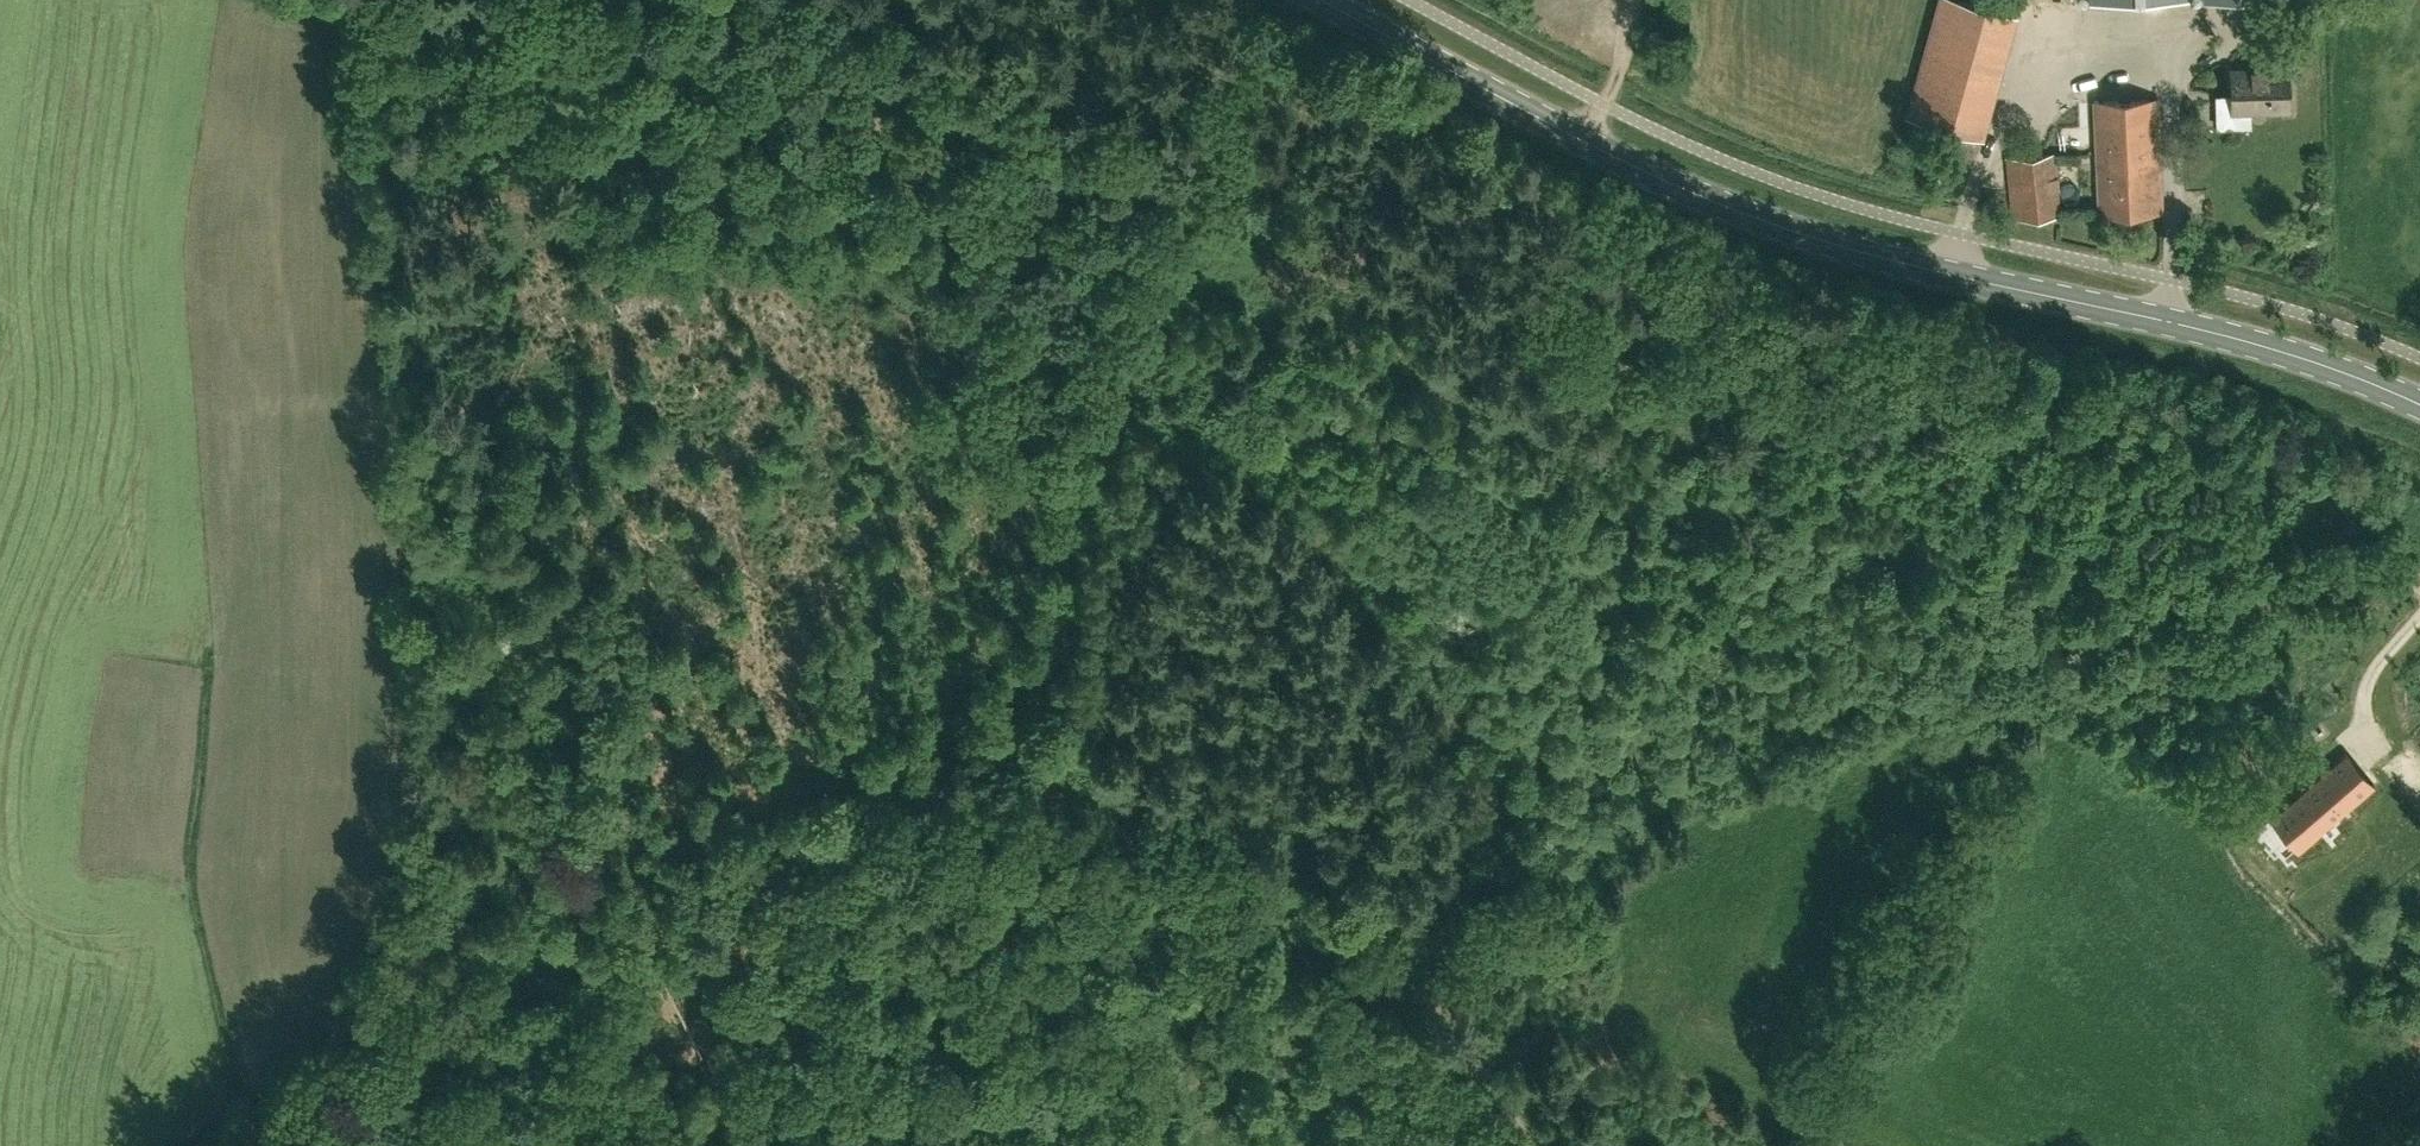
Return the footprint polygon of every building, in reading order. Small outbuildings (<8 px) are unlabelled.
[(1899,118),(1976,137),(2008,12),(1961,0),(1928,0),(1899,118)] [(2289,109),(2288,68),(2287,51),(2280,45),(2259,46),(2253,52),(2254,70),(2230,70),(2232,111),(2289,109)] [(2162,212),(2158,99),(2094,101),(2099,214),(2162,212)] [(2032,155),(2006,157),(2012,218),(2059,216),(2054,153),(2032,155)] [(2324,771),(2273,816),(2302,849),(2372,788),(2361,776),(2344,755),(2324,771)]
